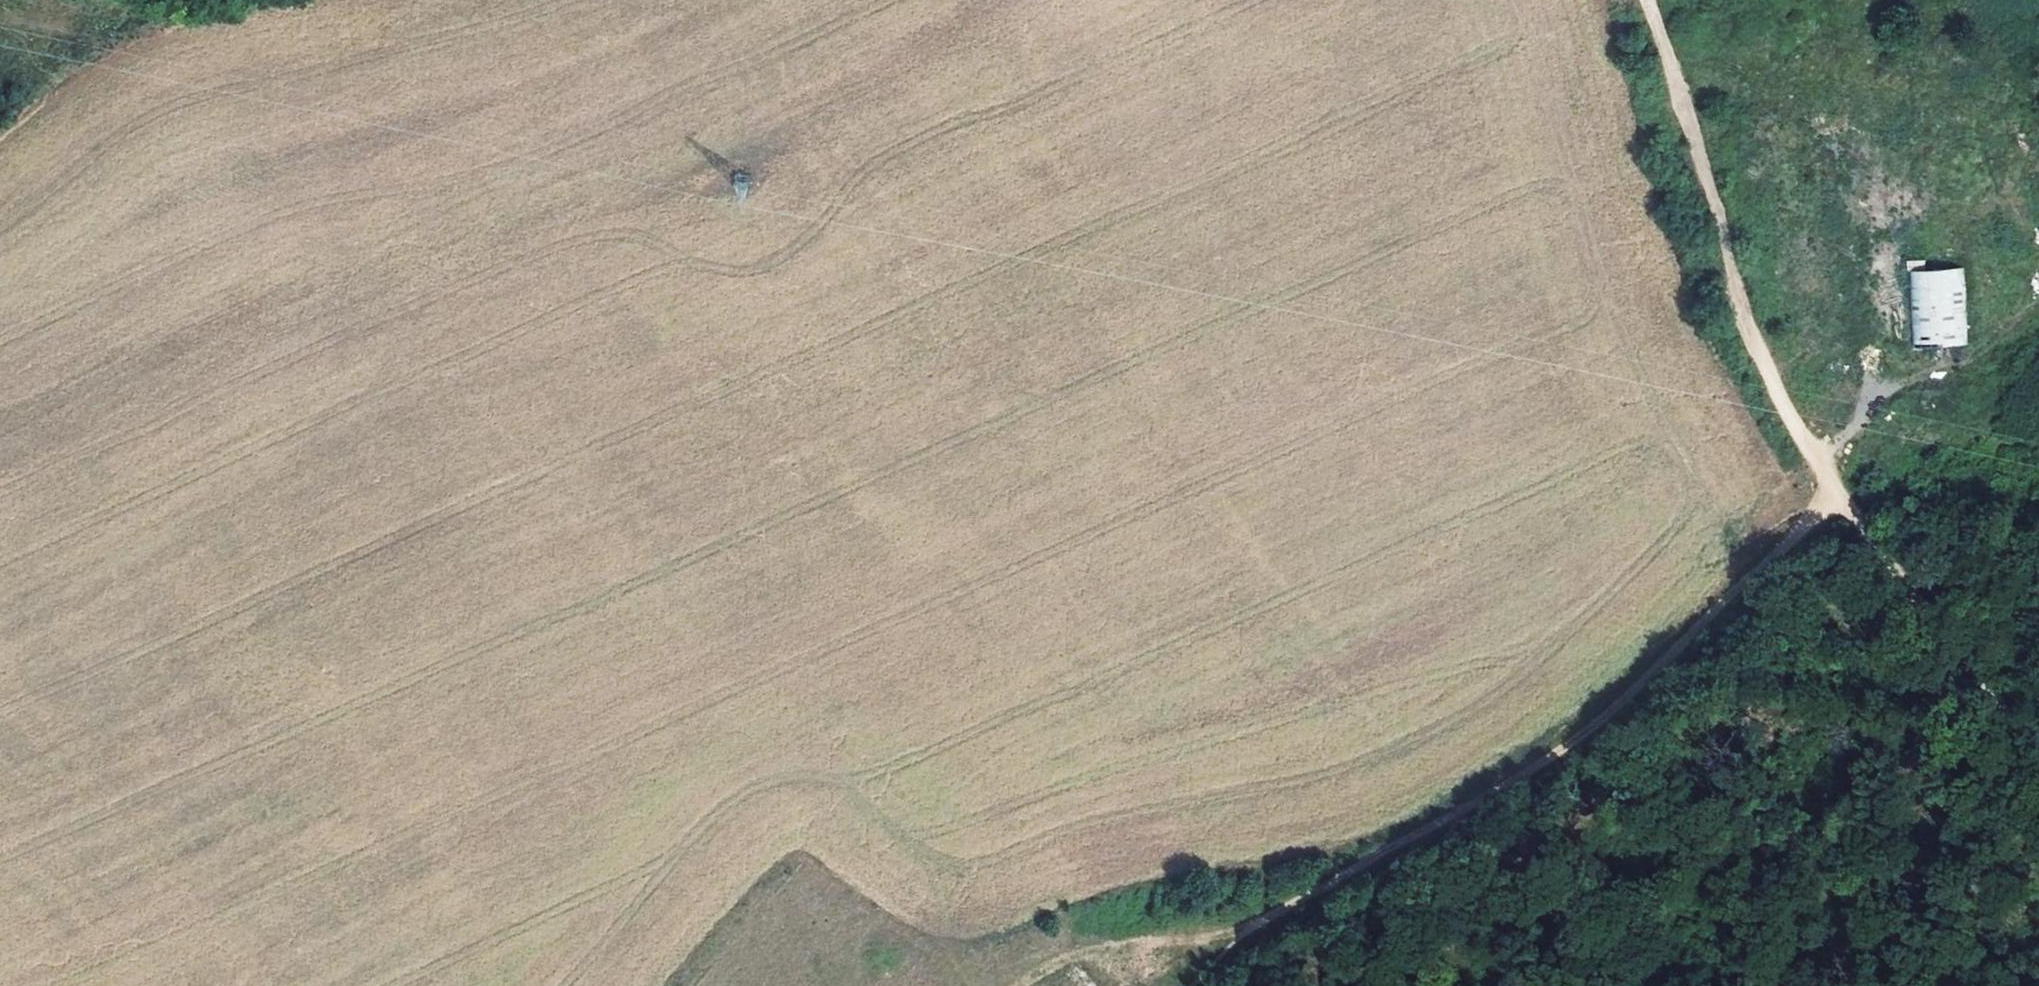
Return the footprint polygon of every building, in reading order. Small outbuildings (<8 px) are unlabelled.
[(1917,351),(1966,348),(1961,275),(1912,278),(1917,351)]
